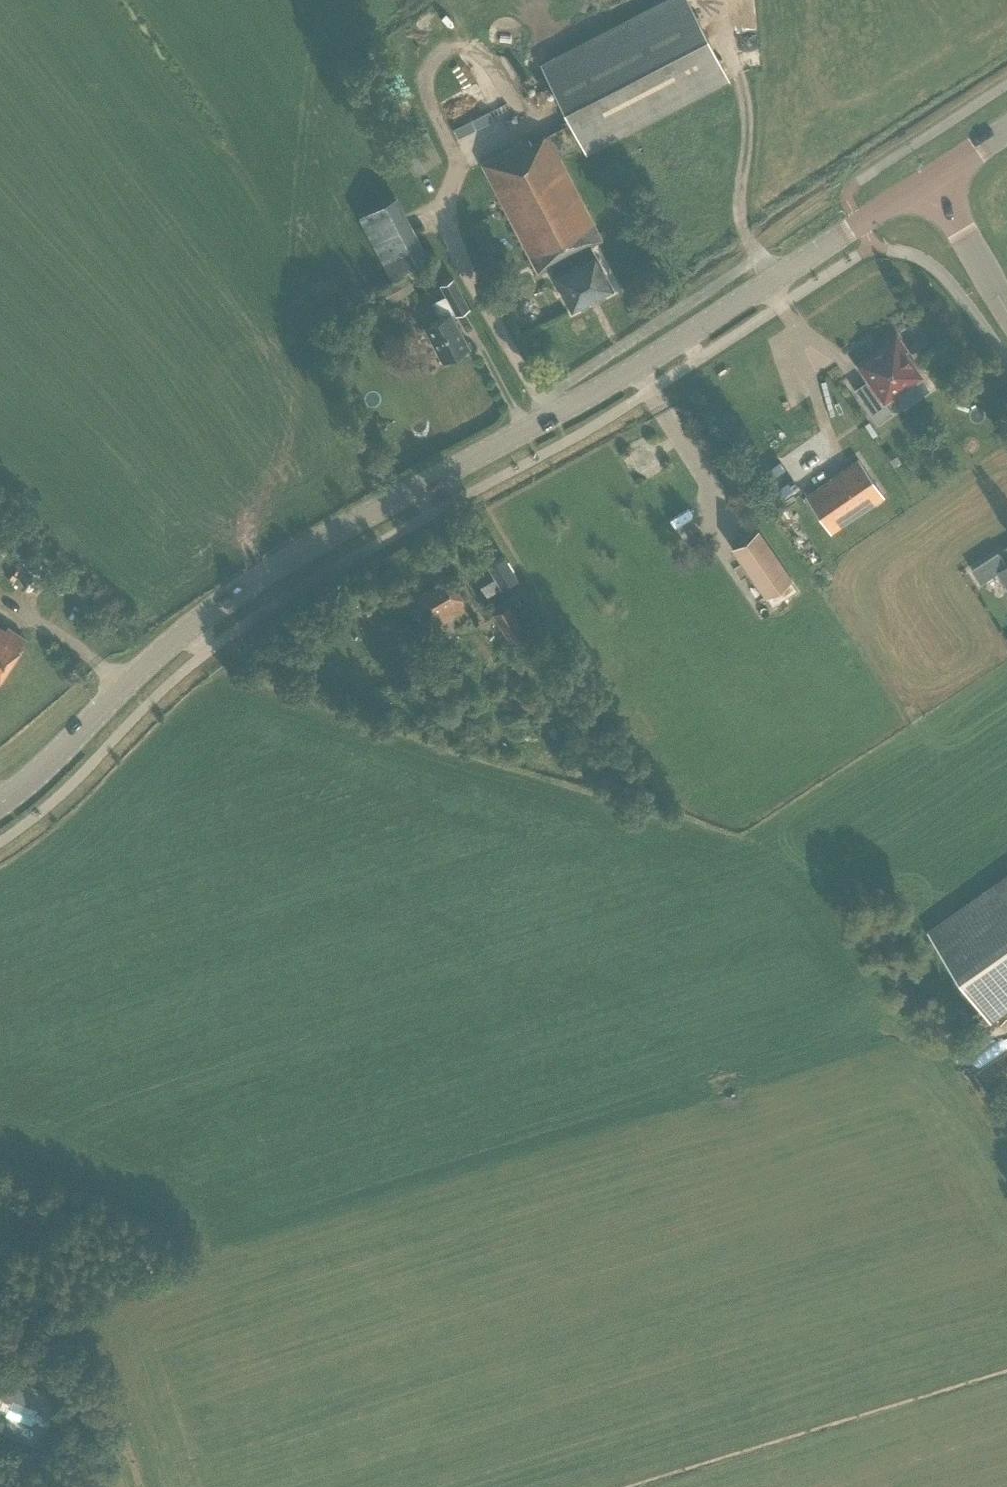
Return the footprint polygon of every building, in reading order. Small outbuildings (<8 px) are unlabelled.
[(729,80),(687,0),(669,0),(542,66),(571,123),(531,144),(529,140),(482,165),(538,273),(566,258),(568,264),(565,265),(567,269),(553,276),(571,310),(612,288),(594,254),(579,262),(575,254),(602,240),(559,158),(583,146),(587,154),(729,80)] [(391,279),(427,262),(396,197),(360,215),(391,279)] [(388,303),(412,291),(405,276),(381,289),(388,303)] [(454,314),(467,308),(452,279),(440,285),(445,296),(431,303),(439,319),(424,327),(441,360),(467,347),(450,313),(453,311),(454,314)] [(338,339),(333,327),(320,334),(326,345),(338,339)] [(922,376),(913,364),(905,352),(906,351),(896,335),(884,344),(885,346),(858,365),(873,387),(859,396),(878,424),(893,413),(885,402),(922,376)] [(623,458),(633,474),(640,469),(647,481),(667,468),(649,441),(623,458)] [(830,531),(882,495),(858,460),(806,496),(830,531)] [(765,597),(791,579),(757,529),(731,547),(765,597)] [(998,552),(971,569),(980,583),(999,571),(1006,583),(1006,564),(998,552)] [(488,596),(517,578),(503,556),(474,574),(488,596)] [(436,628),(468,608),(450,578),(418,597),(436,628)] [(529,636),(512,608),(496,618),(512,646),(529,636)] [(27,639),(8,627),(6,629),(0,625),(0,679),(27,639)] [(922,933),(990,1031),(1006,1019),(1006,876),(922,933)]
